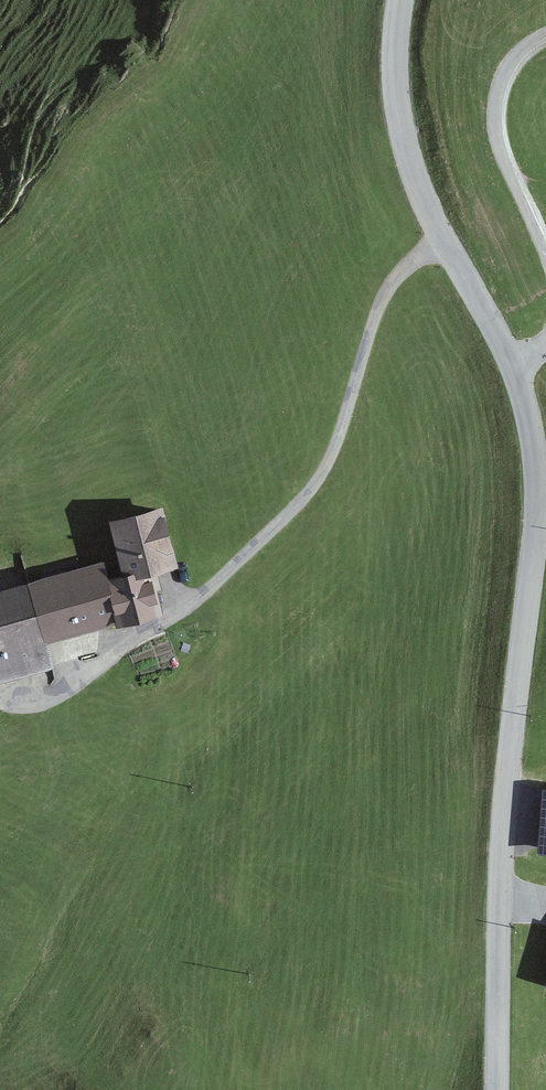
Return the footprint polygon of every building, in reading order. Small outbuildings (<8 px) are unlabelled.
[(159,512),(103,523),(114,578),(147,571),(171,566),(159,512)] [(121,621),(103,559),(0,590),(0,680),(47,666),(40,645),(121,621)]
